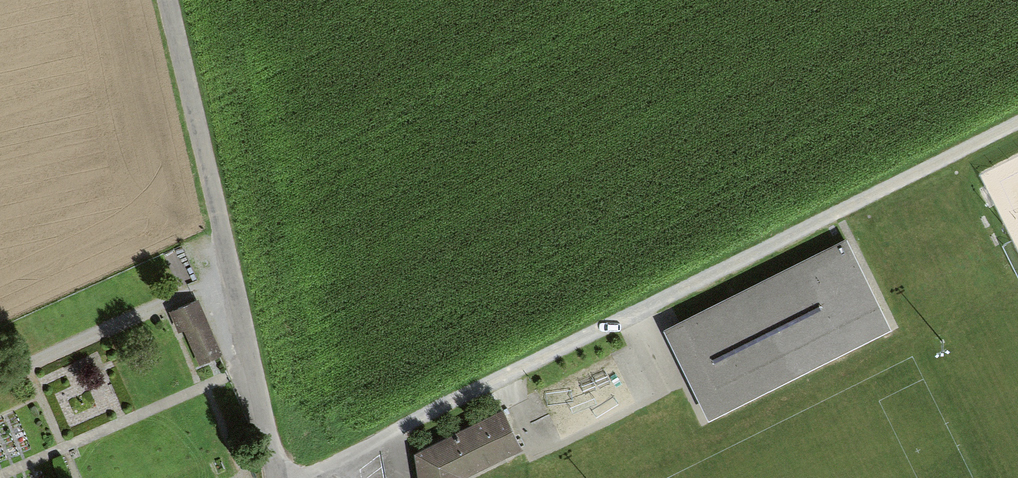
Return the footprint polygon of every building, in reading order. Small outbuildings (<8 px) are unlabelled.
[(841,240),(654,328),(698,419),(885,331),(841,240)] [(220,350),(195,299),(172,310),(197,361),(220,350)] [(541,388),(563,434),(654,389),(632,344),(541,388)] [(420,451),(424,477),(463,477),(462,468),(521,438),(506,408),(420,451)]
